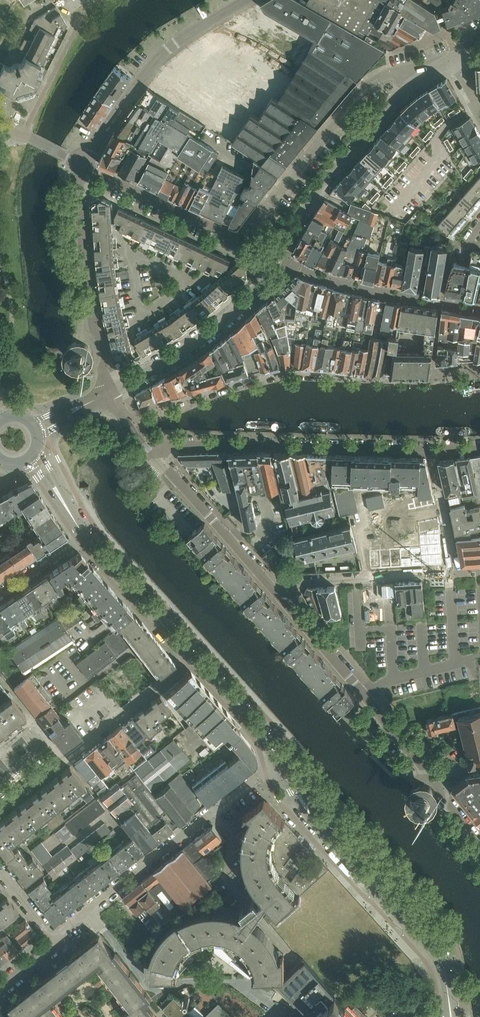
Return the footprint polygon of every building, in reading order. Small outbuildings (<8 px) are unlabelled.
[(316,40),(330,18),(298,0),(266,0),(261,3),(264,9),(315,40),(316,40)] [(356,32),(358,29),(361,24),(399,46),(408,43),(411,41),(419,35),(419,36),(426,26),(428,27),(434,31),(442,27),(436,11),(418,0),(403,0),(401,2),(398,0),(298,0),(330,18),(356,32)] [(453,2),(451,0),(450,2),(449,1),(447,2),(449,4),(450,7),(444,9),(448,24),(449,24),(479,13),(479,0),(454,0),(453,2)] [(56,6),(48,11),(52,18),(60,13),(56,6)] [(34,19),(32,24),(57,37),(62,27),(50,22),(52,18),(48,11),(34,19)] [(52,18),(50,22),(62,27),(63,28),(66,23),(60,13),(52,18)] [(311,48),(310,49),(350,72),(356,78),(358,80),(386,50),(374,43),(375,41),(376,39),(358,29),(356,32),(330,18),(316,40),(315,40),(311,48)] [(32,24),(29,29),(36,33),(34,38),(52,47),(57,37),(32,24)] [(361,24),(358,29),(376,39),(375,41),(388,48),(389,49),(389,50),(396,47),(399,46),(361,24)] [(24,39),(22,44),(47,56),(52,47),(34,38),(31,43),(24,39)] [(22,44),(19,48),(27,52),(24,56),(43,65),(47,56),(22,44)] [(310,49),(279,101),(318,126),(349,88),(348,88),(356,78),(350,72),(310,49)] [(3,89),(14,94),(17,96),(32,91),(35,86),(39,77),(44,66),(43,65),(24,56),(23,58),(22,61),(21,62),(18,63),(15,64),(12,65),(8,66),(3,64),(2,64),(0,68),(0,87),(3,89)] [(97,92),(114,104),(131,78),(115,67),(97,92)] [(447,78),(438,84),(448,101),(453,99),(457,96),(447,78)] [(438,84),(429,89),(440,107),(444,104),(448,101),(438,84)] [(191,128),(200,134),(205,126),(161,98),(148,87),(144,93),(142,95),(142,96),(137,102),(168,123),(170,120),(175,119),(191,128)] [(429,89),(419,96),(431,112),(435,109),(440,107),(429,89)] [(114,104),(97,92),(81,116),(97,127),(114,104)] [(419,96),(410,103),(424,118),(428,115),(431,112),(419,96)] [(252,113),(233,143),(255,157),(279,173),(287,164),(287,163),(301,147),(318,126),(279,101),(273,97),(260,118),(252,113)] [(137,102),(126,117),(160,138),(168,123),(137,102)] [(410,103),(402,112),(417,125),(420,122),(424,118),(410,103)] [(402,112),(395,120),(410,133),(414,129),(417,125),(402,112)] [(135,143),(150,150),(152,151),(160,138),(126,117),(114,133),(135,143)] [(470,117),(453,127),(458,136),(476,126),(470,117)] [(135,180),(139,182),(147,166),(167,175),(169,171),(178,156),(180,151),(191,135),(188,133),(191,128),(175,119),(170,120),(168,123),(160,138),(152,151),(150,150),(146,158),(135,180)] [(395,120),(388,127),(403,141),(407,137),(410,133),(395,120)] [(458,136),(463,145),(479,135),(479,133),(476,126),(458,136)] [(388,127),(381,135),(397,148),(400,144),(403,141),(388,127)] [(135,144),(135,143),(114,133),(99,163),(119,173),(131,152),(135,144)] [(178,156),(186,161),(193,166),(200,170),(201,169),(207,173),(208,170),(214,160),(219,153),(191,135),(180,151),(178,156)] [(381,135),(375,143),(390,156),(393,152),(397,148),(381,135)] [(463,145),(469,154),(479,147),(479,135),(463,145)] [(135,143),(135,144),(131,152),(119,173),(135,180),(146,158),(150,150),(135,143)] [(375,143),(368,150),(383,164),(387,160),(390,156),(375,143)] [(469,154),(474,163),(479,160),(479,147),(469,154)] [(368,150),(361,158),(377,171),(380,167),(383,164),(368,150)] [(167,175),(159,191),(169,196),(186,161),(178,156),(169,172),(169,171),(167,175)] [(245,186),(241,193),(243,194),(244,195),(248,196),(257,202),(271,183),(272,183),(275,178),(279,173),(255,157),(254,164),(253,170),(251,184),(245,186)] [(361,158),(355,166),(370,179),(373,175),(377,171),(361,158)] [(186,161),(169,196),(176,200),(183,186),(185,181),(186,181),(193,166),(186,161)] [(218,175),(200,211),(223,221),(236,193),(237,191),(245,176),(223,165),(218,175)] [(139,182),(159,191),(167,175),(147,166),(139,182)] [(200,170),(193,166),(186,181),(185,181),(183,186),(176,200),(183,203),(193,185),(200,170)] [(355,166),(348,173),(363,187),(366,183),(370,179),(355,166)] [(183,203),(190,206),(200,189),(199,188),(201,185),(207,173),(201,169),(200,170),(193,185),(183,203)] [(200,189),(190,206),(200,211),(218,175),(208,170),(207,173),(201,185),(199,188),(200,189)] [(348,173),(341,181),(356,194),(360,190),(363,187),(348,173)] [(334,189),(329,195),(349,203),(353,198),(356,194),(341,181),(334,189)] [(464,195),(478,207),(479,204),(479,191),(473,185),(464,195)] [(237,191),(236,193),(223,221),(229,224),(244,195),(243,194),(241,193),(237,191)] [(244,195),(229,224),(238,228),(257,203),(256,203),(257,202),(248,196),(244,195)] [(455,205),(469,217),(478,207),(464,195),(455,205)] [(92,201),(93,214),(111,213),(111,204),(97,198),(92,201)] [(319,209),(347,226),(352,216),(360,219),(360,220),(375,225),(379,213),(370,209),(362,207),(351,203),(348,213),(326,201),(325,200),(319,209)] [(447,215),(460,227),(469,217),(455,205),(447,215)] [(116,227),(124,230),(131,214),(129,213),(129,212),(128,211),(128,212),(119,208),(115,216),(116,227)] [(340,230),(343,232),(344,232),(347,226),(319,209),(314,216),(334,227),(334,226),(340,230)] [(93,214),(94,224),(112,223),(111,213),(93,214)] [(131,214),(124,230),(133,234),(140,218),(131,214)] [(460,227),(447,215),(438,225),(452,237),(460,227)] [(334,227),(314,216),(313,217),(308,227),(319,232),(321,228),(331,233),(334,227)] [(149,222),(140,218),(133,234),(142,239),(149,222)] [(354,233),(337,272),(351,276),(359,278),(367,252),(368,249),(364,248),(367,238),(371,239),(375,225),(360,220),(355,233),(354,233)] [(158,226),(149,222),(142,239),(151,243),(158,226)] [(112,223),(94,224),(95,234),(113,233),(112,223)] [(163,248),(166,250),(173,233),(170,232),(158,226),(151,243),(163,248)] [(319,232),(308,227),(303,235),(314,241),(319,232)] [(314,241),(305,260),(315,264),(331,233),(321,228),(319,232),(314,241)] [(325,268),(326,268),(338,244),(338,243),(343,232),(340,230),(334,241),(332,239),(326,251),(324,250),(317,265),(325,268)] [(338,244),(326,268),(337,272),(354,233),(350,231),(344,246),(338,244)] [(95,234),(95,244),(113,243),(113,233),(95,234)] [(183,238),(173,233),(166,250),(175,254),(183,238)] [(295,255),(305,260),(314,241),(303,235),(302,236),(297,245),(294,251),(295,255)] [(175,254),(184,258),(191,242),(183,238),(175,254)] [(191,242),(184,258),(193,263),(201,246),(191,242)] [(424,290),(424,291),(425,291),(439,293),(439,294),(440,294),(441,293),(442,290),(444,282),(443,281),(443,277),(448,248),(444,247),(445,245),(443,243),(439,242),(437,244),(437,246),(432,245),(432,246),(428,269),(425,290),(424,290)] [(95,244),(96,254),(114,253),(113,243),(95,244)] [(410,246),(404,277),(403,287),(417,290),(417,289),(424,290),(425,290),(428,269),(432,246),(424,245),(424,249),(410,246)] [(193,263),(202,267),(209,250),(201,246),(193,263)] [(398,254),(406,255),(407,247),(401,246),(400,246),(399,253),(398,254)] [(202,267),(211,271),(219,255),(209,250),(202,267)] [(463,297),(463,298),(464,298),(476,300),(479,281),(479,252),(473,250),(470,264),(464,295),(463,297)] [(381,255),(367,252),(359,278),(374,281),(379,260),(381,255)] [(114,253),(96,254),(97,265),(115,263),(114,262),(114,253)] [(219,255),(211,271),(219,275),(228,266),(231,260),(219,255)] [(387,262),(379,260),(374,281),(382,283),(387,262)] [(387,262),(382,283),(391,285),(396,264),(387,262)] [(97,265),(98,275),(116,272),(115,263),(97,265)] [(396,263),(396,264),(391,285),(399,286),(401,277),(404,265),(396,263)] [(455,296),(463,297),(464,295),(470,264),(469,263),(469,266),(454,263),(453,263),(449,276),(444,295),(445,295),(445,294),(454,295),(454,296),(455,296)] [(231,269),(243,283),(251,275),(251,270),(237,264),(231,269)] [(231,269),(224,276),(235,289),(243,283),(231,269)] [(116,272),(98,275),(100,285),(117,282),(116,272)] [(216,282),(228,296),(235,289),(224,276),(216,282)] [(296,277),(276,295),(281,307),(282,306),(290,298),(296,303),(297,289),(296,288),(301,278),(298,276),(298,277),(296,277)] [(295,320),(286,319),(287,323),(289,336),(295,337),(296,333),(298,334),(305,328),(310,329),(311,320),(312,314),(306,312),(313,282),(311,281),(304,279),(301,278),(296,288),(297,289),(296,303),(297,303),(297,310),(295,320)] [(100,285),(101,295),(119,292),(117,282),(100,285)] [(209,289),(221,302),(228,296),(216,282),(209,289)] [(313,282),(306,312),(312,314),(313,314),(314,311),(320,284),(313,282)] [(312,314),(311,320),(318,322),(318,320),(319,320),(321,310),(325,286),(320,285),(320,284),(314,311),(313,314),(312,314)] [(321,310),(319,320),(322,321),(322,319),(326,320),(334,289),(327,287),(325,286),(321,310)] [(209,289),(201,295),(212,310),(221,302),(209,289)] [(326,320),(325,323),(336,326),(339,316),(340,309),(343,310),(346,292),(334,289),(326,320)] [(119,292),(101,295),(103,305),(120,302),(119,292)] [(340,309),(339,316),(342,317),(340,325),(347,326),(353,294),(346,292),(343,310),(340,309)] [(347,326),(345,338),(354,339),(362,296),(353,294),(347,326)] [(193,301),(204,316),(212,310),(201,295),(193,301)] [(273,297),(268,302),(276,319),(279,326),(287,323),(286,319),(285,310),(282,306),(281,307),(276,295),(275,295),(272,297),(273,297)] [(354,339),(362,341),(363,337),(364,330),(370,298),(362,296),(354,339)] [(370,298),(364,330),(373,331),(378,300),(370,298)] [(373,331),(372,336),(380,337),(387,302),(378,300),(373,331)] [(185,307),(196,322),(204,316),(193,301),(185,307)] [(103,305),(105,316),(123,312),(120,302),(103,305)] [(268,302),(257,311),(272,339),(278,336),(275,327),(272,321),(276,319),(268,302)] [(387,302),(380,337),(388,339),(388,334),(390,327),(394,303),(387,302)] [(390,327),(388,334),(396,336),(398,327),(398,325),(402,304),(395,303),(394,303),(390,327)] [(393,354),(390,375),(391,375),(430,376),(431,368),(431,364),(432,360),(433,353),(433,348),(435,332),(439,310),(402,304),(398,325),(398,327),(426,331),(424,347),(423,349),(423,352),(393,352),(393,354)] [(177,313),(188,328),(196,322),(185,307),(177,313)] [(447,338),(449,338),(451,312),(442,310),(439,336),(447,336),(447,338)] [(105,316),(107,326),(125,321),(123,312),(105,316)] [(256,312),(247,321),(253,333),(263,327),(263,326),(261,323),(256,312)] [(451,312),(449,338),(449,340),(459,341),(460,338),(458,338),(459,331),(460,314),(451,312)] [(169,319),(179,335),(188,328),(177,313),(169,319)] [(478,334),(479,324),(479,317),(460,314),(459,331),(470,332),(470,337),(477,338),(478,334)] [(161,324),(170,340),(179,335),(169,319),(161,324)] [(125,321),(107,326),(110,335),(127,331),(125,321)] [(232,333),(245,356),(254,352),(261,349),(258,344),(259,344),(258,343),(253,333),(247,321),(239,328),(233,333),(232,333)] [(278,336),(272,339),(278,353),(291,351),(296,352),(297,344),(294,344),(295,337),(289,336),(287,323),(279,326),(275,327),(278,336)] [(319,345),(315,368),(329,369),(334,346),(336,343),(339,326),(336,326),(325,323),(324,328),(324,330),(321,346),(320,345),(319,345)] [(152,329),(161,345),(170,340),(161,324),(152,329)] [(258,344),(261,349),(263,348),(271,369),(280,367),(272,346),(268,337),(264,329),(264,328),(263,327),(253,333),(258,343),(259,344),(258,344)] [(296,333),(295,337),(303,338),(302,345),(297,344),(296,352),(295,367),(303,367),(307,343),(309,331),(310,329),(305,328),(298,334),(296,333)] [(144,334),(153,350),(161,345),(152,329),(144,334)] [(307,343),(303,367),(315,368),(319,345),(320,345),(323,330),(316,329),(314,344),(307,343)] [(110,335),(112,345),(129,340),(127,331),(110,335)] [(470,332),(459,331),(458,338),(460,338),(459,341),(457,362),(474,361),(477,338),(470,337),(470,332)] [(216,360),(221,370),(230,364),(238,359),(242,357),(245,356),(232,333),(227,338),(219,344),(214,348),(211,351),(216,360)] [(153,350),(144,334),(135,339),(144,355),(153,350)] [(388,339),(390,340),(388,348),(394,349),(398,349),(399,336),(396,336),(388,334),(388,339)] [(371,339),(365,373),(380,374),(384,356),(386,347),(388,339),(380,337),(372,336),(371,339)] [(362,341),(357,372),(364,373),(365,373),(371,339),(363,337),(362,341)] [(343,348),(338,370),(347,371),(354,339),(345,338),(343,348)] [(354,339),(347,371),(348,371),(349,371),(355,372),(357,372),(362,341),(354,339)] [(129,340),(112,345),(114,354),(132,350),(129,340)] [(459,341),(449,340),(448,346),(447,362),(457,362),(459,341)] [(67,349),(66,351),(66,353),(66,355),(67,357),(68,359),(69,361),(71,363),(72,364),(74,365),(76,365),(78,366),(80,365),(82,365),(84,364),(86,363),(88,361),(89,360),(90,358),(90,356),(91,354),(90,351),(90,349),(89,347),(88,346),(86,344),(85,343),(83,342),(81,342),(79,341),(76,341),(74,342),(72,343),(71,344),(69,346),(68,347),(67,349)] [(334,346),(329,369),(330,369),(338,369),(338,370),(343,348),(334,346)] [(447,362),(448,346),(438,346),(437,361),(436,363),(447,362)] [(254,352),(262,371),(271,369),(263,348),(261,349),(254,352)] [(132,350),(114,354),(116,364),(122,367),(134,360),(132,350)] [(206,366),(216,360),(211,351),(190,366),(179,372),(189,390),(202,386),(226,380),(221,370),(210,372),(206,366)] [(291,351),(278,353),(283,367),(290,366),(291,351)] [(262,371),(254,352),(245,356),(242,357),(249,374),(262,371)] [(384,356),(380,374),(380,375),(386,375),(387,375),(390,357),(384,356)] [(238,359),(230,364),(221,370),(226,380),(249,374),(242,357),(238,359)] [(81,379),(93,375),(84,364),(82,365),(80,365),(78,366),(81,379)] [(189,390),(179,372),(166,379),(173,395),(189,390)] [(153,385),(159,399),(173,395),(166,379),(153,385)] [(159,399),(153,385),(136,394),(141,404),(159,399)] [(308,454),(313,477),(328,473),(326,466),(329,466),(326,455),(323,455),(322,452),(313,452),(312,454),(309,454),(308,454)] [(234,453),(233,453),(230,453),(228,453),(228,454),(238,484),(238,487),(241,500),(250,497),(248,489),(251,488),(244,453),(234,453)] [(266,485),(259,453),(244,453),(251,488),(266,485)] [(274,493),(273,491),(280,489),(271,453),(259,453),(266,485),(268,492),(269,492),(270,493),(274,493)] [(300,492),(290,453),(286,453),(275,453),(274,453),(280,477),(291,475),(292,481),(282,483),(285,498),(291,497),(291,499),(294,499),(295,502),(287,504),(291,522),(310,517),(310,518),(311,517),(313,521),(317,523),(321,522),(323,519),(323,515),(324,515),(324,514),(336,511),(331,488),(329,481),(328,474),(328,473),(313,477),(314,482),(316,488),(300,492)] [(308,454),(309,454),(307,454),(292,454),(292,453),(290,453),(300,492),(316,488),(314,482),(313,477),(308,454)] [(224,490),(238,487),(238,484),(228,454),(209,454),(207,454),(202,455),(202,454),(201,454),(201,455),(181,455),(180,455),(180,458),(190,473),(196,468),(197,466),(202,466),(208,466),(215,465),(224,490)] [(419,483),(419,496),(434,493),(426,458),(328,455),(333,480),(353,481),(390,482),(390,485),(401,485),(401,482),(419,483)] [(471,457),(478,494),(479,499),(479,456),(471,457)] [(470,458),(458,459),(463,483),(460,484),(462,490),(463,497),(478,494),(471,457),(470,457),(470,458)] [(455,459),(440,460),(447,493),(462,490),(460,484),(463,483),(458,459),(457,459),(455,459)] [(7,492),(7,493),(17,512),(22,508),(20,504),(38,492),(31,481),(30,482),(28,483),(28,482),(7,492)] [(334,488),(340,515),(359,511),(353,484),(334,488)] [(140,499),(146,505),(158,493),(152,487),(140,499)] [(20,504),(22,508),(24,507),(27,512),(44,501),(38,492),(20,504)] [(8,516),(17,512),(7,493),(0,497),(0,500),(8,516)] [(420,549),(369,551),(370,568),(442,565),(440,523),(433,493),(412,498),(419,528),(420,549)] [(374,496),(366,498),(369,510),(385,507),(382,494),(374,496)] [(461,501),(460,495),(448,497),(450,504),(461,501)] [(246,527),(258,524),(253,506),(253,502),(252,497),(250,497),(241,500),(241,501),(242,505),(246,527)] [(50,509),(44,501),(27,512),(26,513),(31,521),(50,509)] [(451,508),(454,523),(455,528),(456,533),(479,528),(479,507),(467,510),(466,505),(451,508)] [(55,518),(50,509),(31,521),(37,530),(55,518)] [(41,536),(39,537),(41,540),(42,539),(61,526),(59,523),(55,518),(37,530),(41,536)] [(329,703),(338,714),(342,710),(355,699),(346,688),(342,683),(205,523),(188,537),(207,559),(205,560),(208,565),(210,563),(246,605),(244,607),(248,611),(250,610),(269,632),(285,651),(283,653),(287,658),(289,656),(325,698),(323,699),(327,704),(329,703)] [(352,552),(357,551),(351,525),(295,538),(300,560),(308,559),(310,566),(316,565),(315,561),(319,560),(318,556),(351,548),(352,552)] [(42,539),(48,548),(65,537),(64,536),(67,534),(61,526),(42,539)] [(456,533),(457,537),(457,538),(461,556),(462,564),(469,563),(479,563),(479,533),(479,528),(456,533)] [(26,541),(36,556),(45,550),(48,548),(42,539),(41,540),(39,537),(32,542),(30,538),(26,541)] [(20,542),(16,545),(27,562),(36,556),(26,541),(21,544),(20,542)] [(8,553),(18,568),(27,562),(16,545),(12,547),(13,549),(8,553)] [(270,548),(262,556),(272,566),(277,571),(288,560),(283,556),(283,555),(281,553),(278,556),(270,548)] [(9,574),(18,568),(8,553),(3,556),(0,552),(0,561),(9,574)] [(53,571),(48,574),(59,590),(63,587),(60,582),(69,576),(71,580),(89,564),(88,564),(89,563),(86,560),(84,559),(85,559),(81,554),(80,554),(79,553),(67,561),(67,560),(62,563),(63,564),(57,568),(57,567),(52,570),(53,571)] [(0,561),(0,580),(9,574),(0,561)] [(89,564),(71,580),(78,588),(97,571),(92,566),(92,567),(89,564)] [(100,575),(97,571),(78,588),(83,594),(78,598),(80,601),(103,580),(100,576),(100,575)] [(61,593),(59,590),(48,574),(47,574),(40,578),(57,604),(61,602),(58,598),(58,599),(56,596),(61,593)] [(57,604),(40,578),(32,584),(45,604),(50,601),(51,603),(53,607),(57,604)] [(103,580),(80,601),(83,605),(89,599),(93,604),(112,588),(107,583),(106,583),(103,580)] [(406,603),(407,616),(419,615),(420,615),(425,614),(422,581),(396,582),(396,586),(395,587),(396,588),(398,604),(406,603)] [(23,589),(41,616),(44,613),(41,610),(39,608),(45,604),(32,584),(23,589)] [(318,587),(325,614),(342,614),(335,586),(318,587)] [(325,614),(318,587),(307,588),(305,592),(318,616),(322,623),(324,623),(328,622),(325,614)] [(112,588),(93,604),(98,609),(92,614),(95,617),(118,596),(114,592),(115,592),(112,588)] [(23,589),(15,595),(28,615),(33,612),(35,614),(34,614),(36,618),(41,616),(23,589)] [(28,615),(15,595),(7,600),(24,627),(28,625),(25,620),(24,621),(23,619),(28,615)] [(108,620),(126,604),(122,599),(121,600),(118,596),(95,617),(98,621),(104,616),(108,620)] [(12,626),(17,623),(19,625),(17,626),(20,630),(24,627),(7,600),(0,605),(0,608),(12,626)] [(126,604),(108,620),(115,628),(118,626),(119,627),(134,615),(134,614),(133,613),(129,609),(130,608),(126,604)] [(7,638),(11,635),(8,631),(7,632),(6,630),(12,626),(0,608),(0,626),(7,638)] [(9,650),(26,674),(75,641),(66,628),(80,620),(70,609),(9,650)] [(119,627),(128,639),(146,625),(142,619),(139,621),(134,615),(119,627)] [(128,639),(132,644),(134,642),(140,650),(156,638),(149,629),(146,625),(128,639)] [(132,644),(128,639),(119,627),(103,639),(104,641),(76,662),(88,678),(132,644)] [(138,651),(138,652),(147,664),(148,663),(150,662),(163,652),(165,650),(162,645),(161,645),(156,638),(154,639),(140,650),(138,651)] [(148,663),(147,664),(156,675),(156,674),(158,673),(159,674),(173,664),(175,662),(168,654),(165,650),(163,652),(150,662),(148,663)] [(132,654),(123,664),(131,671),(139,661),(132,654)] [(129,700),(142,689),(121,664),(107,676),(129,700)] [(183,674),(164,692),(165,692),(192,722),(199,729),(200,731),(208,740),(211,743),(222,734),(238,752),(240,754),(252,767),(253,766),(254,765),(255,764),(256,762),(256,760),(256,759),(256,755),(255,752),(253,748),(251,745),(247,740),(239,729),(238,728),(241,726),(241,725),(225,708),(223,705),(189,669),(186,671),(183,674)] [(29,677),(14,688),(36,716),(44,726),(45,726),(59,716),(58,714),(57,714),(51,705),(48,702),(52,699),(47,692),(44,687),(42,684),(34,674),(29,677)] [(11,698),(0,684),(0,706),(11,698)] [(152,705),(148,708),(157,720),(158,720),(171,710),(160,696),(151,703),(152,705)] [(13,727),(26,717),(11,698),(0,706),(0,710),(13,727)] [(427,720),(430,732),(455,725),(456,726),(461,725),(468,757),(469,756),(470,762),(476,761),(479,761),(479,706),(447,715),(427,720)] [(157,720),(148,708),(144,711),(142,709),(133,716),(148,735),(150,737),(154,734),(153,732),(162,725),(158,720),(157,720)] [(0,710),(0,737),(13,727),(0,710)] [(59,716),(45,726),(57,742),(64,751),(82,737),(70,721),(68,718),(62,711),(58,714),(59,716)] [(131,717),(121,726),(147,759),(159,749),(143,732),(131,718),(131,717)] [(121,726),(108,736),(134,769),(135,768),(147,759),(121,726)] [(108,736),(96,746),(122,779),(134,769),(108,736)] [(102,778),(83,756),(74,763),(74,764),(74,763),(92,785),(91,785),(100,796),(130,834),(144,851),(158,840),(179,824),(157,795),(156,796),(151,789),(189,759),(173,740),(135,771),(136,772),(119,786),(117,783),(110,788),(102,778)] [(96,746),(83,756),(102,778),(110,788),(117,783),(122,779),(96,746)] [(240,754),(238,752),(233,757),(234,758),(228,763),(239,777),(252,767),(240,754)] [(217,766),(230,784),(239,777),(228,763),(225,760),(217,766)] [(49,783),(64,802),(85,786),(70,766),(61,773),(63,776),(59,779),(57,776),(49,783)] [(209,773),(222,790),(230,784),(217,766),(209,773)] [(157,795),(179,824),(204,804),(179,773),(168,781),(170,784),(157,795)] [(209,773),(201,779),(214,796),(222,790),(209,773)] [(452,789),(474,816),(479,811),(479,773),(468,774),(468,775),(454,787),(453,787),(452,789)] [(214,796),(201,779),(192,786),(205,803),(214,796)] [(28,799),(44,819),(53,830),(66,820),(57,808),(64,802),(49,783),(40,790),(42,792),(38,795),(36,793),(28,799)] [(410,793),(410,794),(410,797),(410,799),(411,801),(412,803),(412,804),(413,805),(415,807),(416,808),(417,808),(418,809),(419,809),(421,810),(424,810),(425,809),(426,809),(428,808),(430,807),(431,807),(432,806),(433,805),(433,803),(434,802),(435,801),(435,799),(435,798),(435,797),(435,795),(435,793),(434,792),(433,790),(432,788),(431,787),(430,786),(428,785),(426,785),(425,784),(423,784),(421,784),(419,785),(418,785),(416,786),(415,787),(414,788),(414,787),(413,788),(412,790),(411,791),(410,792),(410,793)] [(7,816),(22,835),(44,819),(28,799),(19,806),(21,808),(17,811),(16,809),(7,816)] [(66,824),(73,834),(104,810),(96,799),(65,823),(66,824)] [(167,930),(161,938),(155,948),(151,959),(147,958),(147,956),(146,956),(146,973),(148,973),(148,977),(151,976),(151,978),(151,979),(178,979),(178,977),(177,977),(214,939),(214,952),(249,977),(266,977),(274,985),(285,976),(284,953),(283,953),(283,956),(280,957),(279,955),(277,950),(275,946),(273,943),(271,939),(268,935),(265,932),(262,929),(259,926),(255,923),(253,921),(255,919),(260,911),(267,902),(271,906),(270,906),(271,907),(265,916),(269,922),(279,912),(328,868),(318,857),(317,858),(304,877),(297,872),(292,880),(287,875),(292,868),(285,863),(302,841),(302,840),(265,799),(251,810),(249,811),(249,812),(249,811),(238,820),(239,821),(246,828),(234,837),(235,838),(236,838),(242,845),(234,852),(235,853),(236,853),(244,863),(238,868),(239,869),(239,868),(260,894),(252,900),(236,913),(233,912),(231,912),(221,910),(212,910),(202,911),(192,914),(183,918),(175,924),(167,930)] [(5,857),(15,849),(11,844),(22,835),(7,816),(0,821),(0,825),(0,851),(5,857)] [(105,821),(70,848),(77,856),(111,829),(105,821)] [(66,824),(55,832),(63,841),(73,834),(66,824)] [(204,832),(217,849),(227,841),(226,841),(223,837),(222,837),(213,826),(204,832)] [(195,839),(209,855),(211,853),(212,854),(213,854),(212,853),(217,849),(204,832),(195,839)] [(122,840),(136,857),(144,851),(130,834),(122,840)] [(183,848),(209,880),(221,870),(209,855),(195,839),(183,848)] [(122,840),(110,849),(124,867),(136,857),(122,840)] [(31,849),(44,865),(53,857),(41,842),(31,849)] [(68,845),(53,857),(44,865),(52,876),(77,857),(77,856),(70,848),(68,845)] [(3,859),(13,872),(29,860),(19,847),(15,849),(5,857),(3,859)] [(183,848),(170,859),(198,896),(212,885),(209,880),(183,848)] [(99,859),(112,876),(124,867),(110,849),(99,859)] [(33,856),(29,860),(13,872),(24,885),(43,869),(33,856)] [(99,859),(87,868),(100,885),(112,876),(99,859)] [(170,859),(156,870),(185,906),(198,896),(170,859)] [(87,868),(75,877),(89,894),(100,885),(87,868)] [(66,874),(62,869),(58,872),(62,877),(66,874)] [(141,882),(170,918),(185,906),(156,870),(141,882)] [(27,889),(42,908),(51,900),(47,895),(50,893),(43,883),(46,880),(43,876),(41,878),(39,876),(34,881),(35,883),(27,889)] [(64,886),(77,903),(89,894),(75,877),(64,886)] [(138,913),(153,932),(170,918),(141,882),(124,895),(126,897),(138,913)] [(54,898),(66,912),(77,903),(64,886),(52,895),(54,898)] [(101,915),(101,916),(102,916),(131,954),(155,935),(153,932),(138,913),(126,897),(111,910),(109,908),(102,913),(102,914),(101,914),(101,915)] [(18,912),(7,898),(1,903),(0,902),(0,926),(18,912)] [(54,898),(51,900),(42,908),(53,922),(66,912),(54,898)] [(8,933),(14,941),(31,927),(25,919),(8,933)] [(31,927),(14,941),(20,948),(37,934),(31,927)] [(0,939),(0,942),(4,948),(12,942),(6,934),(0,939)] [(31,1014),(36,1015),(36,1010),(46,1002),(50,1003),(51,998),(71,983),(60,968),(100,937),(98,935),(96,935),(93,938),(93,939),(83,947),(82,946),(79,949),(78,951),(76,951),(73,954),(73,955),(63,963),(62,962),(59,965),(58,966),(58,967),(56,966),(53,969),(53,970),(43,978),(42,977),(39,980),(38,982),(36,982),(33,985),(33,986),(23,994),(22,993),(19,996),(19,997),(18,998),(17,997),(13,1000),(14,1001),(8,1006),(8,1005),(1,1010),(3,1012),(6,1016),(27,1016),(31,1014)] [(60,968),(71,983),(73,985),(97,967),(99,969),(100,968),(115,957),(118,954),(116,952),(113,954),(100,937),(60,968)] [(12,942),(4,948),(2,949),(8,957),(18,949),(12,942)] [(8,957),(2,949),(0,951),(0,964),(8,957)] [(148,1005),(149,1000),(152,998),(118,954),(115,957),(100,968),(131,1008),(130,1009),(125,1012),(129,1016),(158,1016),(148,1005)] [(357,1004),(356,1004),(352,1008),(351,1009),(347,1005),(344,1007),(333,995),(334,994),(305,960),(285,976),(274,985),(297,1008),(294,1011),(288,1016),(369,1016),(357,1004)] [(162,1003),(165,1006),(163,1009),(171,1016),(195,1016),(189,1011),(175,997),(171,1000),(168,997),(162,1003)] [(52,1005),(48,1009),(48,1008),(40,1014),(41,1015),(38,1016),(61,1016),(52,1005)] [(191,1010),(198,1016),(201,1016),(204,1014),(196,1005),(191,1010)] [(230,1016),(219,1005),(206,1016),(230,1016)]
